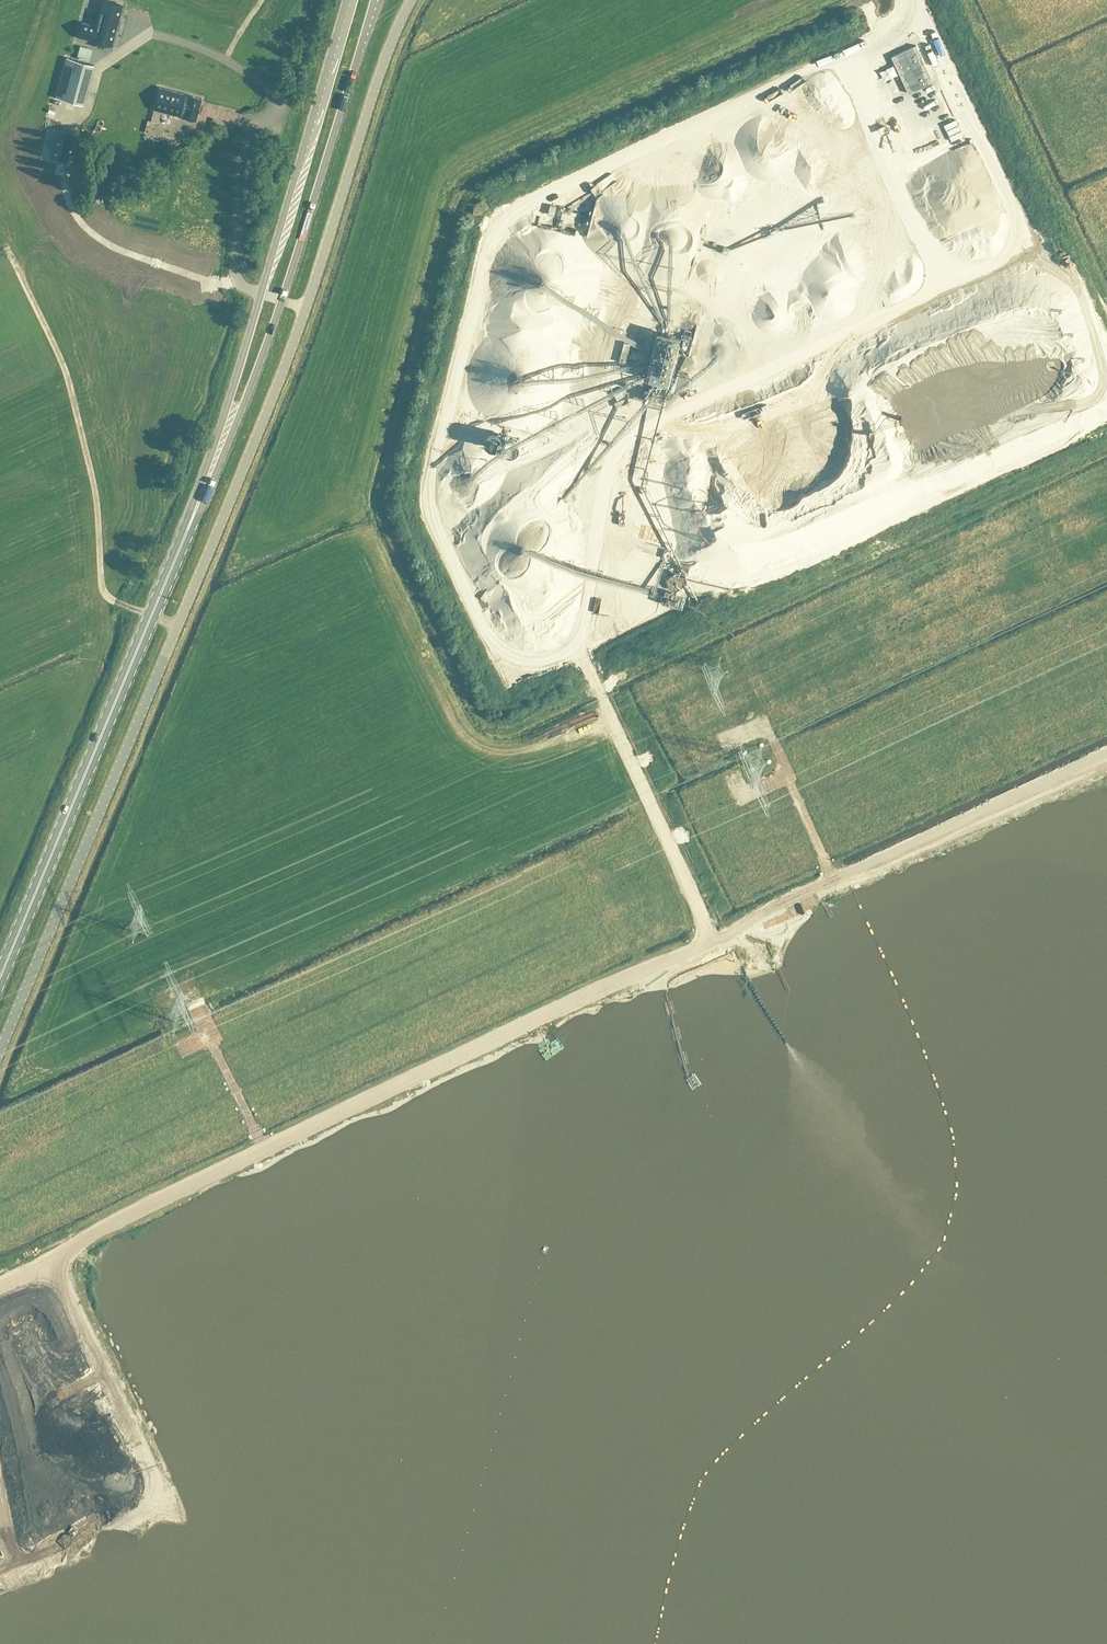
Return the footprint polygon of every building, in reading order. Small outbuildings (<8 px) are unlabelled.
[(82,24),(79,36),(110,45),(114,29),(117,30),(120,21),(117,20),(121,5),(103,0),(100,12),(103,13),(98,28),(82,24)] [(933,82),(916,46),(891,57),(909,93),(933,82)] [(79,50),(77,58),(90,61),(92,53),(79,50)] [(65,58),(55,98),(83,105),(93,65),(65,58)] [(153,109),(182,117),(182,118),(195,121),(201,99),(188,95),(188,96),(159,88),(153,109)] [(945,130),(947,135),(959,130),(957,124),(945,130)] [(70,138),(54,134),(49,157),(65,161),(70,138)] [(910,161),(906,162),(905,171),(916,173),(918,182),(919,179),(921,189),(925,190),(926,194),(934,195),(934,197),(935,187),(945,188),(946,181),(951,182),(953,188),(954,182),(960,183),(970,180),(971,173),(966,152),(957,151),(956,145),(964,143),(962,137),(953,140),(952,149),(910,160),(910,161)] [(152,165),(171,162),(169,148),(150,152),(152,165)] [(92,213),(86,216),(89,222),(95,219),(92,213)] [(555,508),(560,513),(567,507),(562,502),(555,508)] [(487,593),(480,602),(485,607),(493,598),(487,593)] [(418,676),(411,679),(414,685),(421,682),(418,676)]
